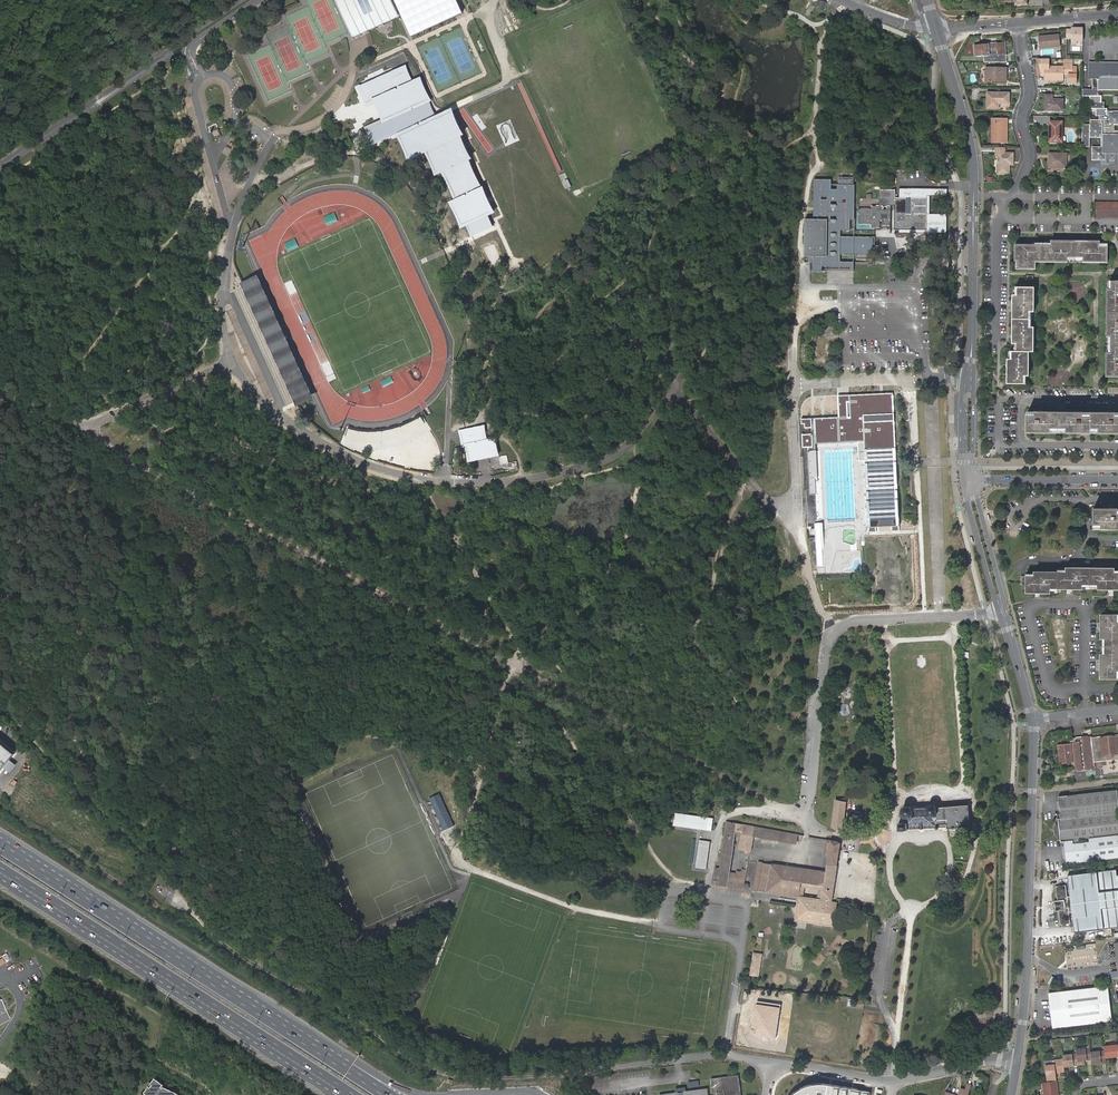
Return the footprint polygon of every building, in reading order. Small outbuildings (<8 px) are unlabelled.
[(350,36),(385,19),(397,14),(391,0),(335,0),(350,36)] [(411,37),(463,13),(457,0),(394,0),(411,37)] [(943,9),(944,10),(948,10),(944,0),(938,0),(941,7),(942,8),(943,9)] [(1083,29),(1072,29),(1072,31),(1066,31),(1066,40),(1071,40),(1071,45),(1077,45),(1077,43),(1083,43),(1083,29)] [(1046,39),(1039,40),(1039,49),(1060,48),(1059,36),(1045,37),(1046,39)] [(1045,81),(1056,81),(1056,77),(1059,77),(1059,81),(1064,81),(1064,75),(1070,76),(1070,83),(1077,83),(1077,67),(1073,67),(1073,66),(1064,66),(1064,68),(1050,68),(1050,66),(1050,60),(1039,60),(1041,71),(1045,71),(1045,81)] [(1117,120),(1117,114),(1110,114),(1110,117),(1108,116),(1108,110),(1105,110),(1105,104),(1102,104),(1102,98),(1099,97),(1099,92),(1117,92),(1117,64),(1089,63),(1089,80),(1093,80),(1093,91),(1082,91),(1082,97),(1090,97),(1090,104),(1092,104),(1091,110),(1095,110),(1095,116),(1099,116),(1099,120),(1117,120)] [(408,67),(362,87),(369,102),(375,99),(384,119),(367,127),(374,142),(400,131),(402,134),(412,156),(427,149),(438,172),(444,170),(456,197),(451,199),(452,202),(463,225),(468,223),(473,233),(494,224),(489,214),(496,211),(485,188),(484,188),(470,157),(473,156),(462,134),(465,133),(455,110),(438,118),(430,99),(431,98),(422,79),(414,82),(408,67)] [(367,78),(376,74),(373,67),(364,70),(367,78)] [(993,80),(1006,80),(1006,69),(990,69),(990,71),(986,71),(986,83),(993,83),(993,80)] [(1009,94),(987,93),(987,109),(998,109),(998,104),(1009,104),(1009,94)] [(1053,100),(1046,100),(1045,112),(1063,112),(1063,101),(1053,101),(1053,100)] [(1008,144),(1008,133),(1004,133),(1005,120),(992,120),(992,136),(995,136),(995,144),(1008,144)] [(1099,120),(1099,121),(1090,120),(1090,138),(1102,138),(1102,149),(1093,149),(1093,160),(1105,160),(1105,153),(1117,153),(1117,132),(1115,132),(1115,126),(1117,126),(1117,120),(1099,120)] [(1050,122),(1050,135),(1052,136),(1052,143),(1063,144),(1063,123),(1050,122)] [(221,135),(217,128),(210,131),(213,139),(221,135)] [(1005,148),(996,148),(996,154),(998,154),(998,158),(999,175),(1010,175),(1010,166),(1009,162),(1014,162),(1014,155),(1005,155),(1005,148)] [(1049,169),(1067,169),(1067,155),(1050,155),(1049,169)] [(891,219),(895,219),(895,230),(927,230),(927,198),(895,198),(895,190),(880,189),(879,205),(877,205),(877,206),(871,206),(871,209),(859,208),(854,206),(854,177),(839,177),(839,184),(832,184),(831,179),(815,179),(814,219),(806,219),(804,257),(808,257),(809,262),(814,261),(813,271),(821,270),(854,271),(855,265),(872,264),(873,255),(873,237),(854,237),(854,230),(874,231),(875,228),(881,227),(881,221),(882,221),(882,219),(886,219),(886,220),(887,220),(887,221),(888,221),(891,221),(891,219)] [(1096,202),(1096,217),(1117,218),(1117,203),(1096,202)] [(1036,262),(1068,262),(1068,260),(1084,260),(1084,262),(1108,263),(1108,241),(1036,240),(1036,245),(1015,245),(1015,269),(1036,269),(1036,262)] [(258,282),(309,396),(311,395),(259,281),(258,282)] [(1107,281),(1107,337),(1109,337),(1109,352),(1107,352),(1106,377),(1117,377),(1117,281),(1107,281)] [(245,288),(296,402),(309,396),(258,282),(245,288)] [(1013,287),(1012,351),(1008,351),(1007,383),(1029,384),(1030,352),(1034,352),(1034,327),(1031,327),(1032,312),(1034,312),(1035,288),(1013,287)] [(816,344),(817,358),(827,358),(827,344),(816,344)] [(866,462),(868,532),(876,532),(875,527),(891,527),(891,532),(899,531),(899,525),(899,521),(898,515),(894,396),(850,398),(851,418),(842,418),(802,420),(802,425),(805,425),(805,429),(815,428),(816,442),(829,442),(829,444),(858,443),(858,462),(866,462)] [(1027,412),(1027,432),(1051,433),(1051,431),(1066,431),(1066,433),(1091,434),(1091,432),(1098,431),(1098,434),(1117,434),(1117,415),(1115,415),(1115,412),(1091,412),(1091,415),(1082,414),(1082,412),(1027,412)] [(380,431),(348,428),(347,436),(343,438),(343,445),(382,449),(388,446),(393,447),(432,430),(425,415),(392,429),(387,428),(380,431)] [(469,461),(501,456),(498,437),(490,438),(488,424),(460,429),(463,447),(467,446),(469,461)] [(813,435),(802,435),(803,448),(813,448),(813,435)] [(815,495),(816,520),(819,520),(816,452),(808,452),(810,495),(815,495)] [(1094,520),(1093,529),(1117,529),(1117,509),(1094,508),(1094,520)] [(822,542),(823,542),(822,522),(815,522),(815,528),(807,529),(806,531),(807,538),(815,537),(817,564),(817,566),(823,566),(821,542),(822,542)] [(1068,567),(1068,570),(1060,570),(1060,572),(1027,571),(1027,576),(1022,576),(1022,581),(1027,581),(1027,593),(1060,593),(1060,588),(1084,589),(1084,587),(1099,587),(1099,589),(1117,589),(1117,568),(1068,567)] [(1101,614),(1101,639),(1103,639),(1103,654),(1101,654),(1101,678),(1117,678),(1117,614),(1101,614)] [(809,717),(808,727),(816,728),(817,717),(809,717)] [(1091,739),(1091,737),(1082,738),(1083,742),(1076,743),(1076,739),(1070,739),(1070,744),(1058,745),(1059,756),(1061,755),(1061,758),(1059,758),(1060,764),(1073,762),(1074,771),(1095,769),(1095,763),(1094,756),(1102,754),(1102,757),(1117,755),(1117,736),(1091,739)] [(0,740),(0,771),(4,766),(11,759),(16,753),(0,740)] [(1102,757),(1102,754),(1094,756),(1095,763),(1117,760),(1117,755),(1102,757)] [(11,771),(17,764),(11,759),(4,766),(11,771)] [(1059,797),(1061,819),(1058,819),(1061,841),(1063,841),(1066,864),(1117,859),(1117,791),(1059,797)] [(441,793),(431,797),(444,830),(455,825),(441,793)] [(842,828),(846,802),(836,801),(832,826),(842,828)] [(969,806),(936,808),(936,807),(934,806),(931,806),(929,806),(927,808),(911,808),(909,807),(906,806),(904,807),(903,808),(901,809),(900,811),(900,813),(901,815),(902,817),(902,824),(897,824),(897,831),(907,831),(907,829),(946,828),(946,829),(970,828),(969,806)] [(713,819),(674,813),(673,824),(711,830),(713,819)] [(712,886),(741,890),(746,891),(747,888),(747,886),(745,884),(743,884),(744,875),(740,875),(738,874),(738,872),(734,872),(734,874),(727,873),(733,836),(738,836),(736,850),(745,851),(744,854),(747,854),(750,837),(751,828),(724,823),(718,870),(714,869),(712,886)] [(796,835),(751,828),(750,837),(787,843),(796,841),(796,835)] [(823,872),(769,864),(760,863),(756,892),(798,898),(800,883),(803,884),(803,890),(817,892),(816,900),(802,898),(799,918),(801,921),(833,924),(835,906),(829,902),(839,844),(836,842),(824,840),(822,854),(826,855),(823,872)] [(698,842),(694,869),(705,871),(709,843),(698,842)] [(756,892),(760,863),(756,863),(751,891),(756,892)] [(1117,881),(1116,877),(1116,870),(1067,876),(1068,886),(1069,897),(1066,897),(1065,894),(1064,894),(1064,893),(1058,894),(1059,903),(1057,903),(1057,910),(1059,909),(1061,919),(1067,918),(1066,917),(1067,917),(1067,913),(1071,913),(1072,924),(1073,933),(1117,928),(1117,881)] [(1069,897),(1068,886),(1055,887),(1057,903),(1059,903),(1058,894),(1064,893),(1064,894),(1065,894),(1066,897),(1069,897)] [(799,918),(802,898),(798,898),(794,924),(832,928),(833,924),(801,921),(799,918)] [(1059,909),(1057,910),(1059,926),(1072,924),(1071,913),(1067,913),(1067,917),(1066,917),(1067,918),(1061,919),(1059,909)] [(759,961),(751,959),(748,976),(756,977),(759,961)] [(1050,1027),(1112,1020),(1108,986),(1046,992),(1050,1027)] [(5,1022),(10,1019),(1,999),(0,999),(0,1025),(5,1022)] [(780,1004),(756,1001),(752,1028),(756,1029),(755,1036),(775,1039),(780,1004)] [(1105,1047),(1105,1050),(1106,1058),(1117,1056),(1117,1046),(1117,1045),(1105,1047)] [(1076,1053),(1062,1055),(1063,1056),(1063,1059),(1064,1066),(1078,1065),(1085,1064),(1085,1060),(1088,1060),(1087,1057),(1092,1057),(1091,1054),(1091,1052),(1090,1048),(1086,1049),(1076,1050),(1076,1053)] [(1092,1059),(1092,1064),(1107,1062),(1106,1058),(1105,1050),(1097,1051),(1097,1053),(1091,1054),(1092,1057),(1092,1059)] [(1064,1066),(1063,1059),(1054,1060),(1054,1065),(1045,1066),(1046,1082),(1057,1081),(1056,1073),(1064,1072),(1064,1066)] [(738,1075),(710,1079),(712,1094),(741,1094),(738,1075)] [(164,1090),(164,1091),(163,1090),(164,1088),(156,1081),(153,1085),(149,1090),(145,1094),(175,1094),(164,1090)] [(1042,1082),(1044,1094),(1059,1094),(1058,1089),(1056,1090),(1056,1087),(1057,1086),(1057,1081),(1046,1082),(1042,1082)] [(833,1085),(825,1084),(816,1084),(806,1086),(796,1091),(792,1094),(831,1094),(833,1085)] [(833,1085),(831,1094),(840,1094),(841,1087),(833,1085)] [(973,1087),(968,1086),(966,1090),(966,1091),(962,1090),(960,1094),(970,1094),(973,1087)] [(841,1087),(840,1094),(848,1094),(849,1088),(841,1087)]
